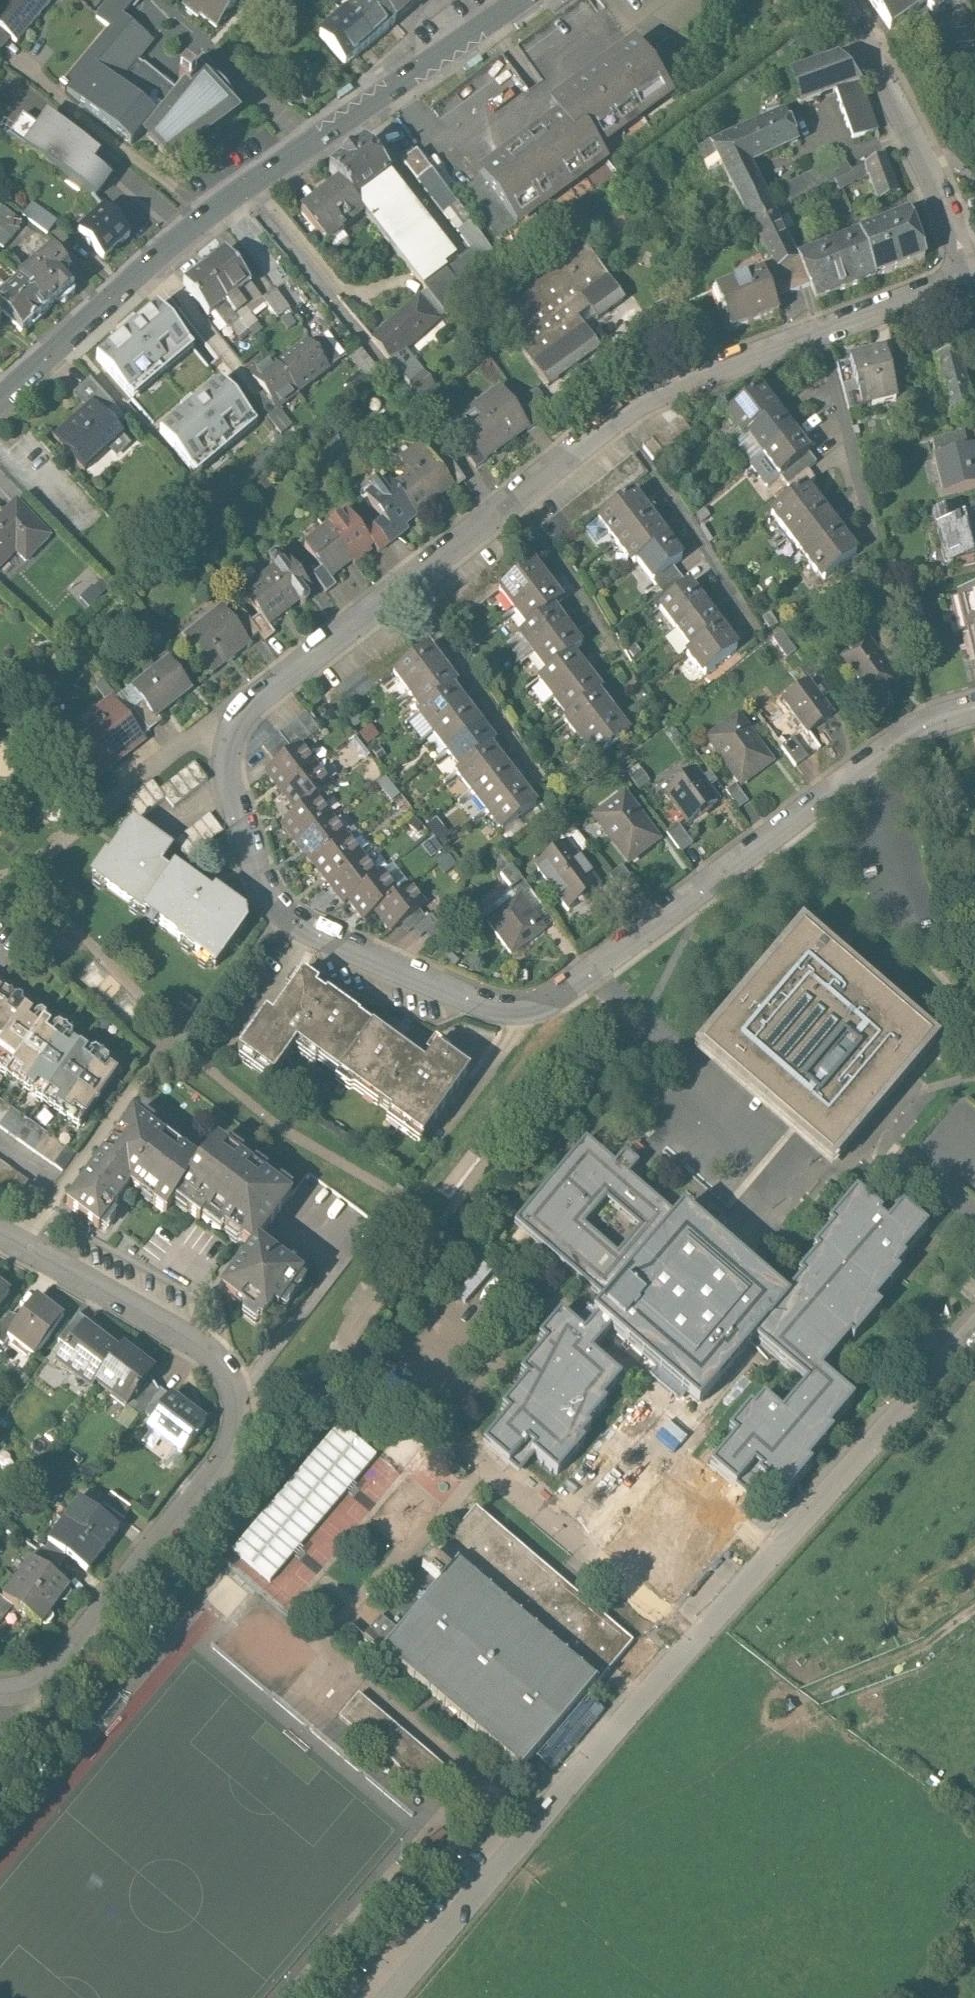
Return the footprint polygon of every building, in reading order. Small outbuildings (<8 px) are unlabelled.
[(0,7),(0,29),(12,40),(21,48),(62,0),(6,0),(0,7)] [(112,30),(63,90),(138,151),(145,142),(162,122),(120,89),(156,44),(126,21),(143,0),(114,0),(98,19),(112,30)] [(243,0),(196,0),(188,11),(221,35),(245,1),(243,0)] [(351,16),(379,48),(404,26),(380,0),(370,0),(351,16)] [(404,26),(427,5),(423,0),(380,0),(404,26)] [(894,35),(930,10),(938,22),(962,6),(957,0),(870,0),(894,35)] [(354,70),(379,48),(351,16),(326,38),(354,70)] [(12,40),(0,29),(0,54),(12,40)] [(676,100),(635,43),(622,53),(553,103),(547,108),(557,121),(577,149),(588,140),(600,156),(676,100)] [(801,108),(834,95),(861,85),(837,59),(790,76),(801,108)] [(145,142),(183,176),(228,140),(248,123),(204,75),(162,122),(145,142)] [(861,85),(834,95),(854,146),(880,135),(861,85)] [(25,148),(104,206),(126,175),(47,118),(25,148)] [(753,231),(779,219),(757,173),(804,151),(789,118),(705,160),(715,182),(726,177),(731,187),(753,231)] [(577,149),(557,121),(477,179),(516,232),(607,166),(600,156),(588,140),(577,149)] [(388,182),(360,149),(325,178),(333,188),(353,211),(388,182)] [(878,201),(898,193),(887,160),(866,169),(878,201)] [(353,211),(333,188),(295,220),(325,255),(363,223),(353,211)] [(50,231),(59,221),(36,201),(28,211),(50,231)] [(110,213),(81,237),(110,271),(137,246),(110,213)] [(20,227),(0,214),(0,241),(7,246),(20,227)] [(799,263),(779,219),(753,231),(775,274),(799,263)] [(927,269),(909,220),(857,240),(877,288),(927,269)] [(801,262),(821,311),(877,288),(857,240),(801,262)] [(588,252),(493,321),(550,398),(605,357),(583,327),(597,317),(603,326),(628,307),(588,252)] [(77,281),(56,258),(22,288),(51,321),(79,297),(70,287),(77,281)] [(220,258),(199,275),(229,310),(250,292),(220,258)] [(209,328),(229,310),(199,275),(179,293),(209,328)] [(764,277),(710,296),(728,345),(781,324),(764,277)] [(0,308),(0,311),(27,342),(51,321),(22,288),(0,308)] [(439,322),(418,297),(369,339),(390,364),(439,322)] [(163,307),(109,353),(145,396),(199,351),(163,307)] [(333,372),(312,346),(276,376),(298,401),(333,372)] [(896,407),(885,357),(849,365),(860,415),(896,407)] [(935,368),(950,424),(974,418),(974,406),(963,360),(935,368)] [(298,401),(276,376),(272,370),(251,386),(277,418),(298,401)] [(244,406),(218,375),(164,421),(190,452),(244,406)] [(120,415),(93,382),(73,399),(82,410),(89,405),(107,426),(120,415)] [(498,394),(475,413),(507,453),(530,434),(498,394)] [(722,433),(740,454),(779,420),(761,400),(722,433)] [(107,426),(89,405),(82,410),(49,437),(81,476),(121,443),(107,426)] [(484,471),(507,453),(475,413),(452,431),(484,471)] [(740,454),(758,474),(797,441),(779,420),(740,454)] [(815,462),(797,441),(758,474),(776,495),(815,462)] [(455,492),(420,449),(397,468),(409,482),(433,510),(455,492)] [(934,469),(944,506),(974,499),(974,459),(934,469)] [(433,510),(409,482),(391,497),(415,525),(433,510)] [(391,497),(384,488),(359,510),(389,546),(415,525),(391,497)] [(771,523),(789,545),(825,517),(808,495),(771,523)] [(598,531),(616,551),(650,522),(633,502),(598,531)] [(0,518),(0,572),(14,557),(24,565),(50,538),(14,504),(0,518)] [(789,545),(806,567),(842,538),(825,517),(789,545)] [(342,521),(322,539),(350,571),(370,553),(342,521)] [(616,551),(633,571),(667,542),(650,522),(616,551)] [(938,534),(949,580),(974,574),(974,526),(938,534)] [(859,560),(842,538),(806,567),(823,589),(859,560)] [(331,588),(350,571),(322,539),(302,557),(331,588)] [(684,563),(667,542),(633,571),(650,592),(684,563)] [(284,567),(261,588),(289,619),(312,599),(284,567)] [(495,599),(509,618),(549,588),(535,569),(495,599)] [(266,640),(289,619),(261,588),(238,609),(266,640)] [(564,607),(549,588),(509,618),(524,637),(555,613),(564,607)] [(655,620),(672,642),(709,613),(692,592),(655,620)] [(956,605),(967,641),(974,639),(974,600),(956,605)] [(516,643),(531,662),(570,633),(555,613),(524,637),(516,643)] [(672,642),(689,663),(725,635),(709,613),(672,642)] [(248,653),(219,617),(179,649),(208,685),(248,653)] [(584,652),(570,633),(531,662),(546,682),(575,659),(584,652)] [(742,656),(725,635),(689,663),(706,685),(742,656)] [(903,684),(869,642),(837,668),(871,710),(903,684)] [(392,680),(406,699),(443,672),(429,652),(392,680)] [(537,688),(550,707),(589,677),(575,659),(546,682),(537,688)] [(364,664),(338,685),(354,704),(380,683),(364,664)] [(190,696),(166,666),(126,699),(150,728),(190,696)] [(458,691),(443,672),(406,699),(421,719),(453,695),(458,691)] [(603,695),(589,677),(550,707),(564,725),(598,699),(603,695)] [(837,719),(810,686),(783,708),(811,741),(837,719)] [(418,721),(431,739),(467,713),(453,695),(421,719),(418,721)] [(560,728),(576,748),(614,720),(598,699),(564,725),(560,728)] [(145,747),(110,706),(62,746),(97,788),(145,747)] [(431,739),(445,757),(480,731),(467,713),(431,739)] [(630,740),(614,720),(576,748),(592,769),(630,740)] [(738,720),(705,743),(740,793),(773,769),(738,720)] [(494,749),(480,731),(445,757),(458,775),(490,752),(494,749)] [(267,781),(282,799),(319,769),(304,751),(267,781)] [(453,780),(469,802),(506,774),(490,752),(458,775),(453,780)] [(151,781),(127,800),(139,817),(165,797),(173,807),(206,781),(194,765),(160,792),(151,781)] [(333,787),(319,769),(282,799),(296,817),(316,801),(333,787)] [(469,802),(485,823),(523,795),(506,774),(469,802)] [(721,808),(696,775),(663,799),(687,832),(721,808)] [(539,817),(523,795),(485,823),(502,845),(539,817)] [(625,799),(591,825),(629,874),(663,848),(625,799)] [(278,831),(294,851),(332,820),(316,801),(296,817),(278,831)] [(209,815),(175,841),(188,858),(222,831),(209,815)] [(347,840),(332,820),(294,851),(310,870),(347,840)] [(172,850),(133,822),(109,856),(105,854),(89,877),(141,914),(170,873),(161,866),(172,850)] [(684,851),(692,845),(680,826),(672,831),(684,851)] [(310,870),(326,889),(363,859),(347,840),(310,870)] [(603,903),(567,850),(535,872),(571,924),(603,903)] [(379,878),(363,859),(326,889),(341,909),(345,906),(379,878)] [(174,867),(170,873),(141,914),(217,968),(248,924),(247,912),(217,891),(214,895),(174,867)] [(401,899),(382,876),(379,878),(345,906),(364,929),(376,919),(401,899)] [(433,910),(415,888),(401,899),(376,919),(394,942),(433,910)] [(545,937),(518,901),(485,926),(512,962),(545,937)] [(940,1037),(796,913),(690,1036),(834,1160),(940,1037)] [(3,1018),(22,991),(5,979),(0,985),(0,1016),(3,1018)] [(270,1078),(292,1047),(336,1077),(370,1029),(339,1007),(300,980),(287,998),(271,1021),(264,1016),(236,1054),(270,1078)] [(42,1005),(22,991),(3,1018),(23,1032),(40,1008),(42,1005)] [(31,1062),(59,1022),(40,1008),(23,1032),(11,1048),(31,1062)] [(33,1080),(41,1085),(77,1034),(59,1022),(31,1062),(27,1066),(37,1074),(33,1080)] [(401,1051),(370,1029),(336,1077),(425,1140),(458,1092),(471,1075),(437,1051),(425,1067),(401,1051)] [(95,1047),(77,1034),(41,1085),(48,1091),(53,1084),(63,1092),(95,1047)] [(70,1106),(77,1112),(114,1060),(95,1047),(63,1092),(75,1100),(70,1106)] [(132,1073),(114,1060),(77,1112),(85,1117),(90,1110),(101,1118),(132,1073)] [(6,1090),(0,1097),(0,1111),(76,1167),(88,1151),(6,1090)] [(115,1231),(145,1188),(177,1210),(183,1201),(213,1158),(141,1108),(75,1203),(115,1231)] [(301,1187),(228,1136),(213,1158),(183,1201),(256,1251),(266,1237),(301,1187)] [(626,1172),(634,1162),(622,1151),(611,1163),(582,1139),(513,1219),(599,1293),(587,1306),(595,1313),(581,1330),(556,1309),(535,1333),(543,1339),(517,1369),(523,1375),(500,1402),(506,1408),(479,1439),(503,1459),(523,1437),(531,1444),(528,1447),(553,1469),(581,1437),(577,1434),(586,1423),(582,1420),(601,1397),(597,1394),(615,1373),(586,1348),(607,1323),(693,1397),(750,1331),(806,1378),(779,1409),(761,1394),(752,1403),(748,1399),(725,1426),(733,1433),(708,1462),(730,1481),(750,1458),(759,1466),(756,1470),(782,1492),(807,1463),(802,1459),(827,1430),(823,1426),(850,1395),(816,1365),(847,1329),(851,1332),(877,1303),(870,1297),(895,1268),(890,1264),(899,1254),(896,1251),(922,1221),(901,1202),(885,1220),(876,1213),(879,1210),(851,1186),(825,1217),(830,1221),(811,1242),(815,1246),(797,1268),(801,1272),(784,1292),(678,1200),(670,1210),(626,1172)] [(0,1147),(0,1173),(31,1194),(43,1177),(0,1147)] [(316,1271),(266,1237),(256,1251),(230,1289),(279,1323),(316,1271)] [(0,1281),(0,1305),(12,1289),(0,1281)] [(67,1313),(37,1291),(7,1333),(36,1355),(67,1313)] [(121,1347),(85,1320),(56,1360),(92,1387),(96,1381),(121,1347)] [(159,1365),(126,1340),(121,1347),(96,1381),(129,1405),(159,1365)] [(209,1417),(171,1390),(146,1427),(184,1453),(209,1417)] [(336,1519),(387,1458),(345,1423),(236,1553),(294,1601),(352,1532),(336,1519)] [(80,1496),(64,1517),(105,1547),(120,1525),(80,1496)] [(478,1508),(369,1637),(529,1771),(637,1643),(478,1508)] [(89,1568),(105,1547),(64,1517),(49,1539),(89,1568)] [(31,1555),(17,1575),(57,1603),(71,1584),(31,1555)] [(42,1623),(57,1603),(17,1575),(3,1594),(42,1623)] [(455,1777),(360,1696),(342,1717),(437,1799),(455,1777)]
